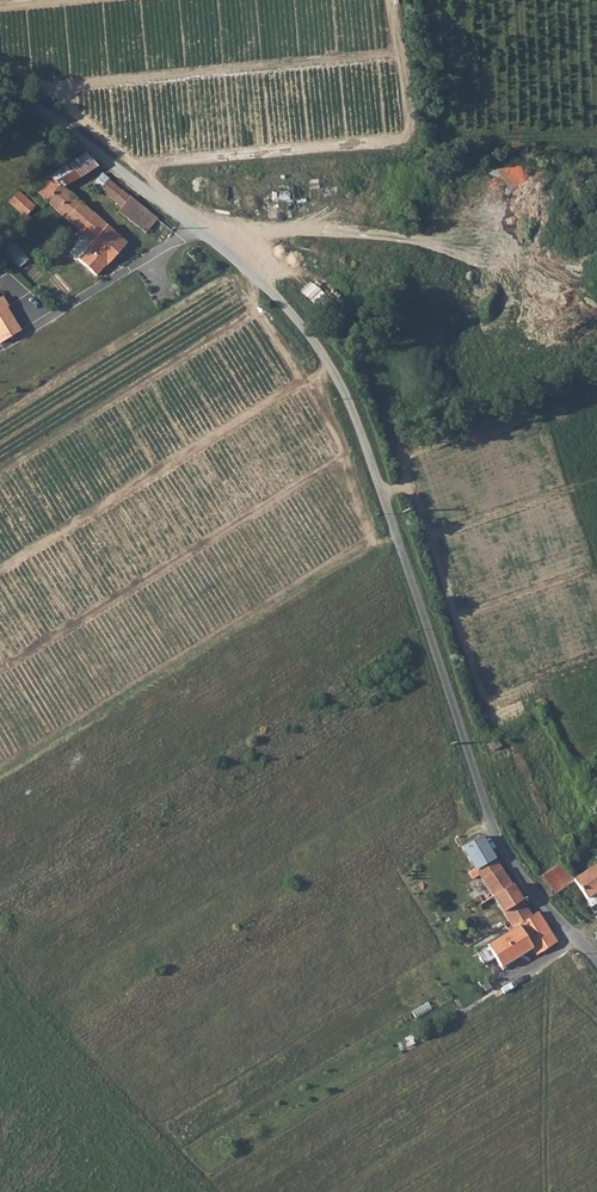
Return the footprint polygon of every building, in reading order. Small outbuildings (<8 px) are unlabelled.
[(77,159),(88,171),(96,166),(84,154),(81,156),(77,159)] [(67,165),(78,177),(88,171),(77,159),(70,163),(67,165)] [(48,176),(62,187),(78,177),(67,165),(48,176)] [(109,180),(101,174),(93,184),(101,190),(109,180)] [(62,187),(48,176),(30,196),(37,202),(42,197),(78,230),(93,214),(62,187)] [(109,180),(101,190),(122,207),(130,197),(109,180)] [(26,217),(35,207),(18,192),(9,202),(26,217)] [(157,219),(136,202),(124,217),(145,233),(157,219)] [(93,214),(78,230),(89,239),(87,241),(81,241),(71,253),(98,276),(107,264),(104,262),(109,256),(113,259),(127,242),(93,214)] [(8,251),(19,264),(28,256),(17,243),(8,251)] [(336,325),(355,310),(330,279),(320,286),(316,281),(307,289),(336,325)] [(20,331),(6,308),(8,307),(2,297),(0,298),(0,343),(20,331)] [(502,747),(498,739),(488,743),(492,751),(502,747)] [(480,837),(462,848),(467,857),(486,845),(480,837)] [(474,868),(468,872),(473,879),(479,876),(513,928),(487,945),(494,958),(500,967),(531,947),(536,955),(557,942),(545,925),(537,912),(531,916),(526,908),(501,868),(486,845),(467,857),(472,865),(474,868)] [(541,876),(553,893),(572,879),(562,862),(541,876)] [(572,879),(585,898),(590,906),(596,901),(596,893),(596,891),(596,890),(596,863),(572,879)] [(487,945),(477,952),(484,964),(494,958),(487,945)]
